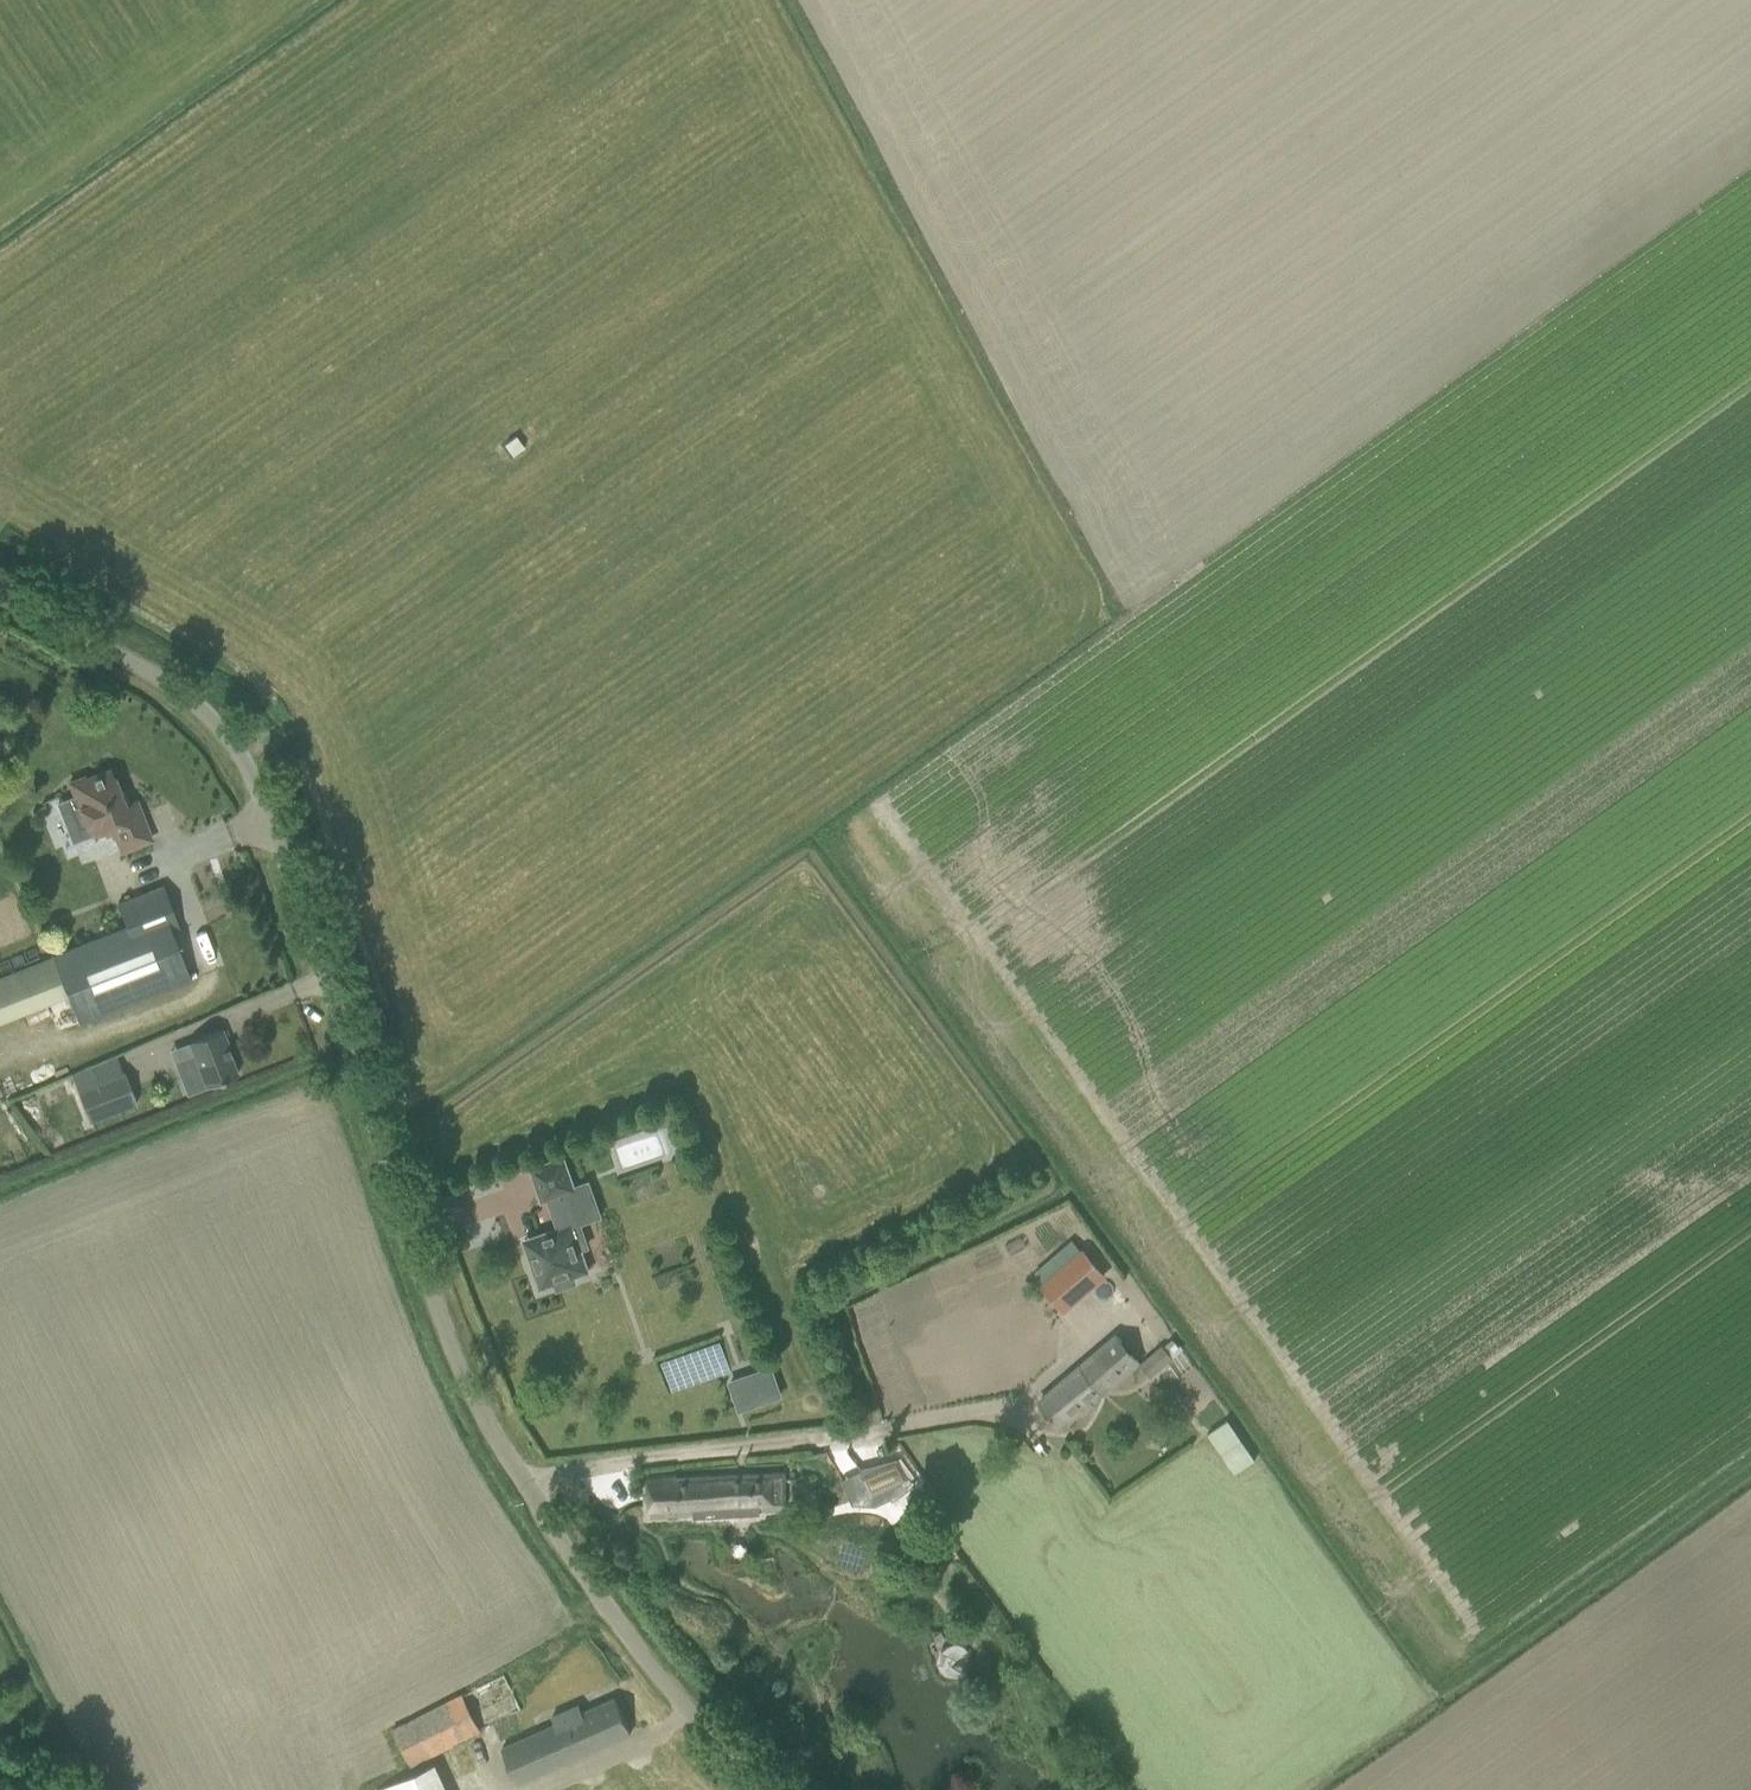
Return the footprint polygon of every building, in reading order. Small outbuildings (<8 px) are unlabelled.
[(121,851),(128,848),(150,840),(135,800),(121,805),(117,795),(120,794),(110,769),(85,779),(84,777),(69,782),(74,795),(58,802),(73,843),(112,828),(121,851)] [(162,886),(140,895),(116,905),(125,927),(51,957),(64,991),(79,1026),(168,988),(190,979),(171,931),(179,928),(162,886)] [(221,1029),(199,1038),(189,1042),(193,1054),(175,1061),(188,1094),(206,1087),(215,1083),(237,1074),(227,1049),(229,1048),(221,1029)] [(78,1090),(79,1095),(90,1121),(113,1112),(108,1097),(130,1088),(124,1072),(78,1090)] [(663,1125),(677,1121),(672,1108),(659,1113),(663,1125)] [(534,1249),(527,1251),(540,1288),(555,1283),(557,1288),(575,1282),(573,1277),(588,1272),(580,1249),(587,1246),(578,1223),(598,1216),(586,1182),(573,1186),(563,1157),(531,1169),(542,1201),(548,1198),(559,1228),(534,1237),(536,1244),(534,1249)] [(1064,1310),(1106,1275),(1083,1248),(1041,1284),(1064,1310)] [(1140,1364),(1122,1340),(1038,1402),(1059,1431),(1140,1364)] [(1173,1358),(1162,1345),(1140,1364),(1152,1378),(1173,1358)] [(669,1387),(731,1376),(725,1346),(664,1357),(669,1387)] [(769,1369),(752,1375),(730,1382),(739,1409),(779,1396),(769,1369)] [(1227,1419),(1207,1433),(1235,1474),(1255,1460),(1227,1419)] [(916,1485),(897,1459),(857,1475),(870,1501),(890,1495),(893,1501),(916,1485)] [(722,1509),(722,1514),(774,1511),(772,1473),(676,1478),(676,1475),(647,1477),(650,1518),(694,1515),(694,1511),(722,1509)] [(940,1651),(936,1663),(940,1671),(945,1675),(957,1677),(966,1677),(966,1674),(971,1677),(972,1675),(972,1672),(972,1669),(972,1666),(972,1663),(972,1660),(971,1658),(970,1655),(969,1652),(967,1650),(964,1646),(958,1643),(953,1643),(947,1645),(940,1651)] [(409,1766),(479,1731),(462,1697),(392,1732),(409,1766)] [(517,1783),(582,1755),(580,1751),(593,1745),(595,1749),(630,1733),(615,1698),(582,1713),(579,1705),(552,1717),(555,1725),(502,1749),(517,1783)] [(380,1789),(447,1789),(435,1765),(380,1789)]
